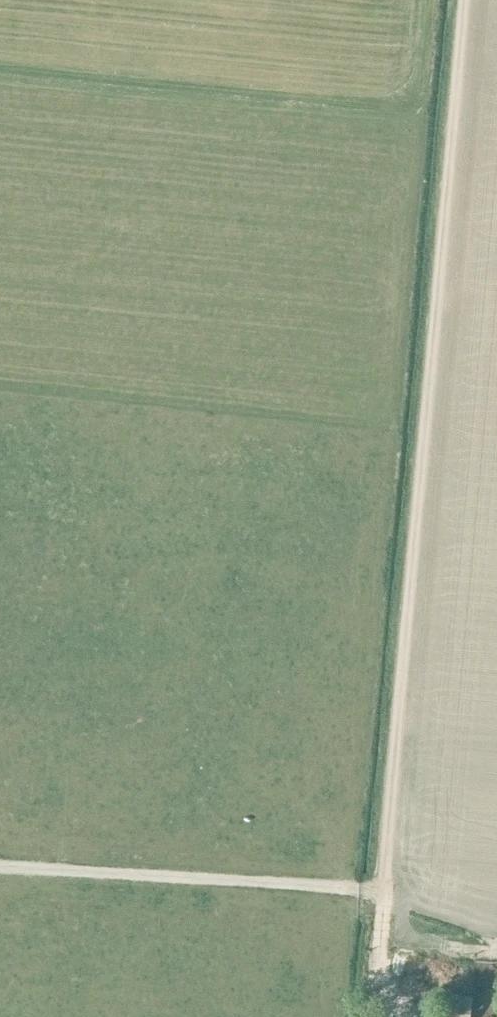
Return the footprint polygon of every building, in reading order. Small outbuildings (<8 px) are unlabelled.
[(473,994),(443,990),(441,1016),(471,1016),(473,994)]
